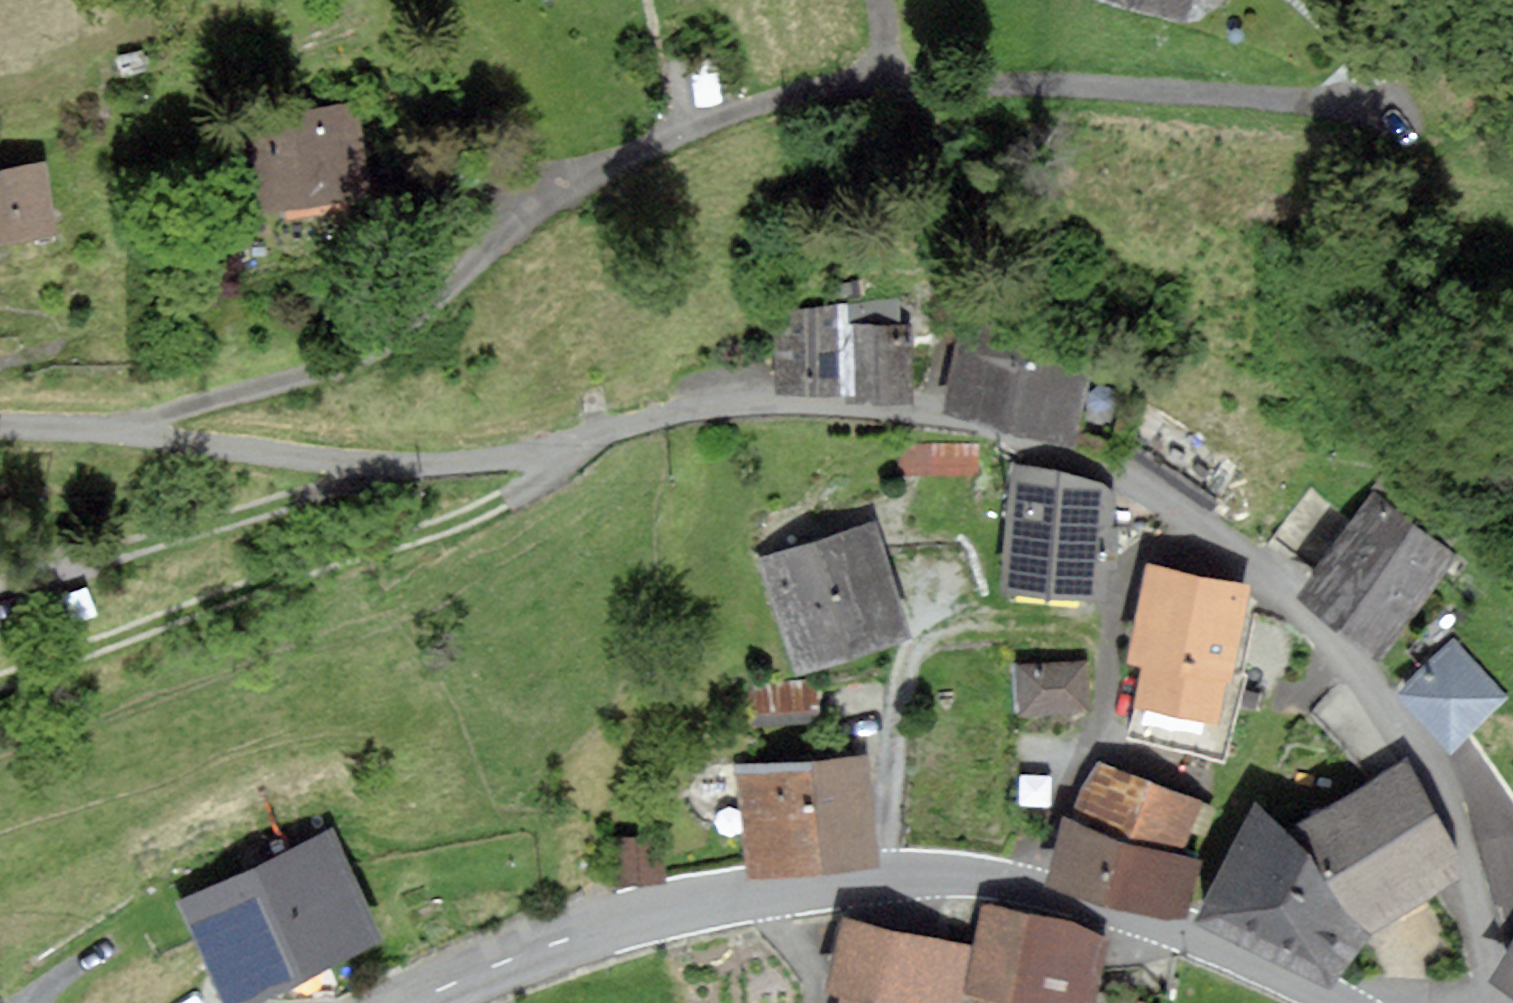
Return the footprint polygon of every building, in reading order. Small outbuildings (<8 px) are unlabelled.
[(1181,14),(1185,0),(1135,0),(1181,14)] [(256,124),(270,204),(377,185),(363,105),(256,124)] [(51,226),(40,165),(0,172),(0,235),(51,226)] [(785,311),(784,389),(902,390),(902,328),(841,327),(841,312),(785,311)] [(975,318),(953,407),(1066,435),(1088,346),(975,318)] [(1019,477),(1010,589),(1089,595),(1098,483),(1019,477)] [(1378,499),(1306,589),(1379,647),(1450,557),(1378,499)] [(767,560),(796,660),(905,628),(876,528),(767,560)] [(1213,722),(1235,629),(1244,589),(1151,568),(1130,657),(1149,661),(1139,705),(1189,717),(1213,722)] [(1457,647),(1405,694),(1451,744),(1503,696),(1457,647)] [(1082,664),(1019,668),(1022,712),(1086,708),(1082,664)] [(744,769),(752,867),(873,857),(865,759),(744,769)] [(1207,804),(1094,768),(1077,820),(1069,818),(1051,873),(1174,912),(1191,860),(1179,856),(1188,827),(1199,831),(1207,804)] [(1328,982),(1370,927),(1450,875),(1400,770),(1297,838),(1259,807),(1202,914),(1328,982)] [(329,835),(185,901),(230,999),(374,933),(329,835)] [(617,838),(619,881),(661,879),(659,836),(617,838)] [(968,987),(1033,1002),(1089,1002),(1104,938),(986,910),(968,987)] [(968,947),(848,920),(833,985),(848,989),(845,1002),(955,1002),(968,947)] [(1497,978),(1512,990),(1512,955),(1497,978)]
